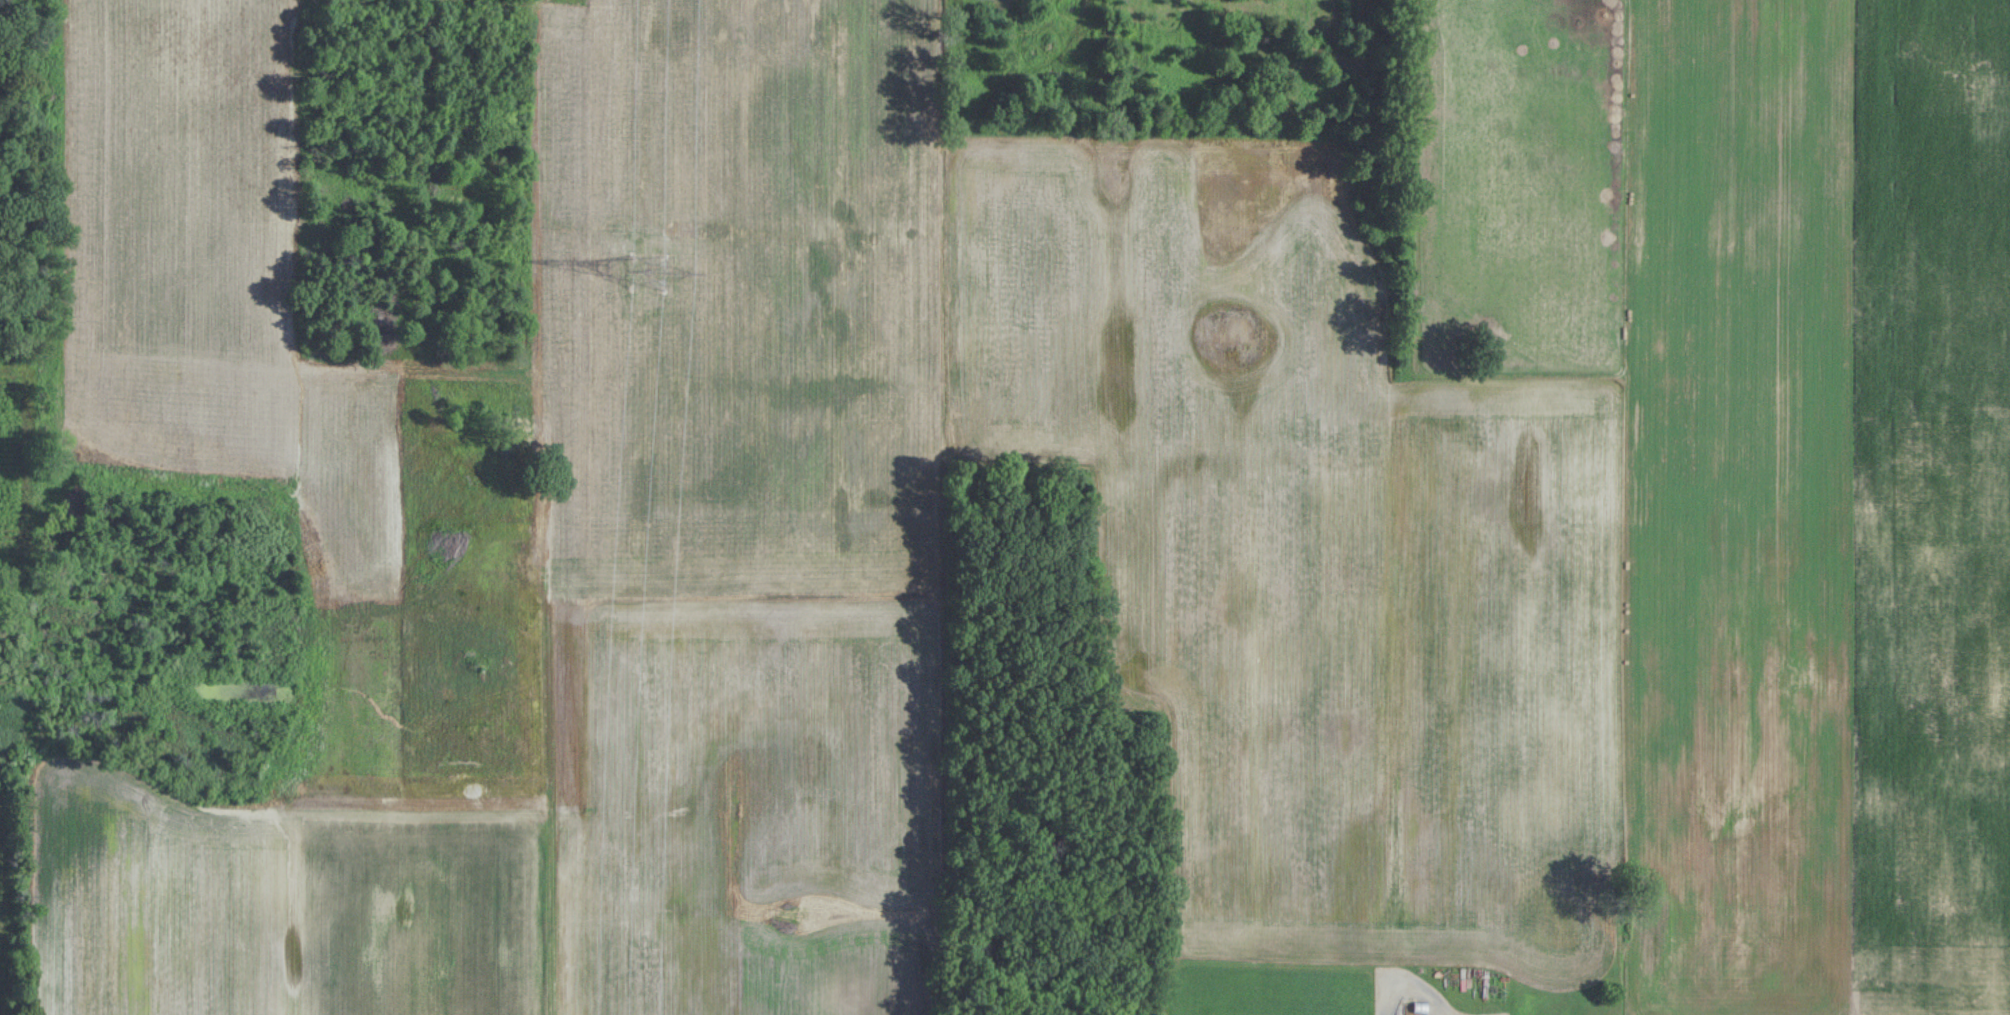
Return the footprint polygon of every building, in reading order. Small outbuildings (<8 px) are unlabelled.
[(1439,962),(1439,973),(1471,973),(1471,962),(1439,962)]
